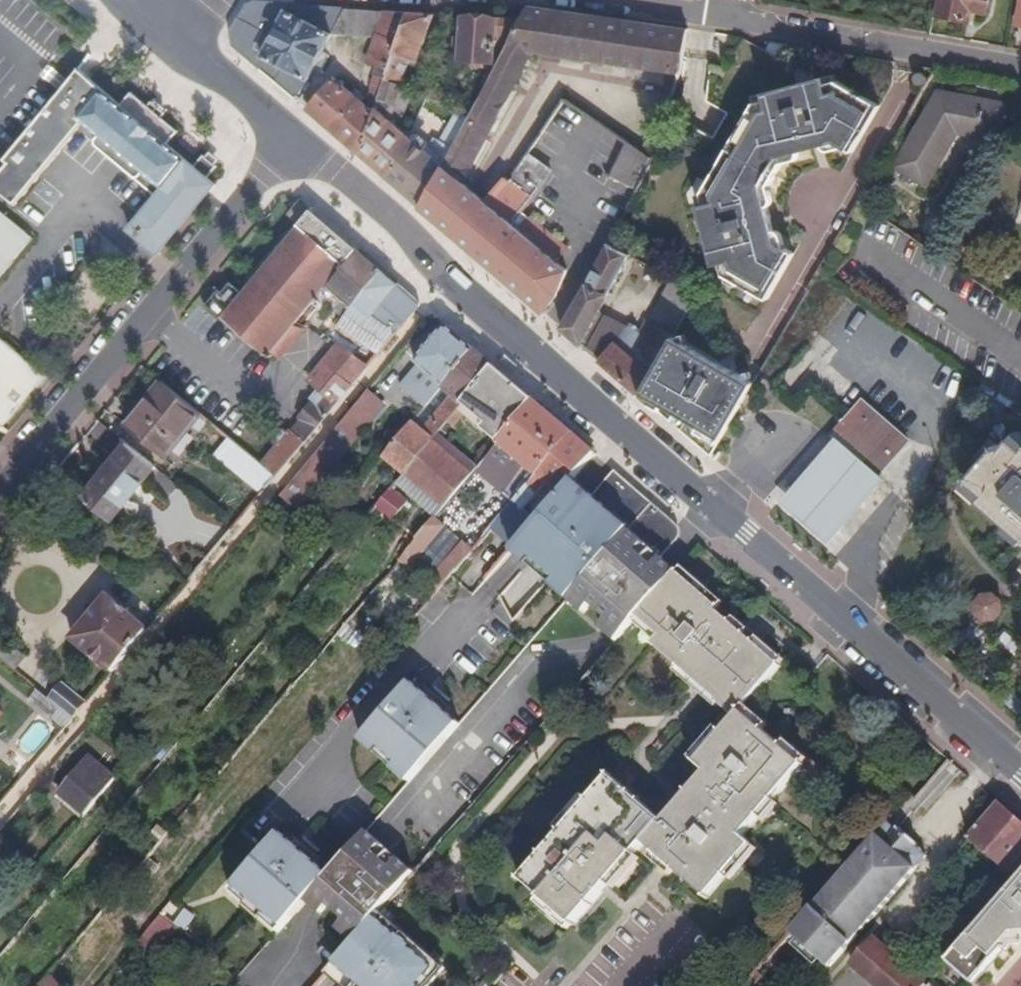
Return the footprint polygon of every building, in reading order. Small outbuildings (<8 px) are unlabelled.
[(989,0),(941,0),(938,14),(970,21),(972,11),(986,14),(989,0)] [(305,82),(331,35),(359,37),(368,11),(254,2),(251,3),(245,6),(237,18),(236,17),(227,30),(229,46),(291,99),(305,82)] [(678,75),(685,30),(528,10),(523,21),(513,39),(476,114),(473,120),(470,126),(454,158),(449,167),(445,174),(465,189),(531,56),(678,75)] [(359,157),(376,116),(388,72),(391,58),(404,14),(368,11),(359,37),(374,39),(367,62),(378,67),(370,85),(366,109),(359,102),(356,99),(329,131),(359,157)] [(420,64),(434,16),(404,14),(391,58),(408,63),(419,66),(420,64)] [(513,39),(523,21),(464,20),(464,61),(497,62),(497,39),(513,39)] [(402,84),(408,63),(391,58),(388,72),(402,84)] [(163,142),(173,131),(157,118),(143,106),(127,92),(117,103),(81,72),(4,164),(0,168),(0,193),(14,204),(81,122),(96,134),(91,140),(91,146),(152,197),(125,230),(153,253),(211,183),(204,177),(213,167),(197,155),(189,164),(163,142)] [(399,131),(413,93),(402,84),(388,72),(376,116),(359,157),(388,182),(411,142),(399,131)] [(924,81),(924,78),(923,76),(921,75),(919,74),(916,74),(914,75),(913,77),(912,79),(911,81),(912,83),(914,85),(916,86),(918,87),(920,86),(922,85),(923,83),(924,81)] [(835,83),(834,76),(822,79),(824,86),(835,83)] [(767,190),(782,165),(780,158),(798,154),(825,146),(842,141),(843,148),(853,154),(879,107),(861,97),(858,103),(850,99),(853,93),(835,83),(824,86),(822,79),(767,94),(769,100),(756,104),(744,124),(749,127),(744,137),(738,134),(720,166),(726,169),(721,178),(715,175),(703,196),(706,207),(700,209),(716,269),(722,267),(726,280),(729,281),(738,287),(743,289),(746,282),(755,287),(751,294),(768,304),(794,257),(785,252),(778,254),(774,238),(766,210),(761,191),(767,190)] [(329,131),(356,99),(359,102),(362,98),(352,90),(349,94),(331,80),(305,111),(329,131)] [(858,103),(861,97),(853,93),(850,99),(858,103)] [(756,104),(769,100),(767,94),(754,97),(756,104)] [(998,141),(1004,106),(938,95),(895,169),(926,187),(957,134),(998,141)] [(161,113),(148,101),(143,106),(157,118),(161,113)] [(476,114),(467,109),(464,115),(473,120),(476,114)] [(454,158),(470,126),(461,121),(458,128),(455,126),(443,152),(454,158)] [(744,137),(749,127),(744,124),(738,134),(744,137)] [(634,198),(662,143),(654,137),(644,156),(632,149),(613,181),(626,191),(634,198)] [(843,148),(842,141),(825,146),(827,153),(843,148)] [(445,174),(449,167),(421,143),(417,147),(411,142),(388,182),(424,213),(445,174)] [(217,163),(202,150),(197,155),(213,167),(217,163)] [(797,159),(798,157),(798,154),(780,158),(782,165),(795,161),(797,159)] [(721,178),(726,169),(720,166),(715,175),(721,178)] [(557,267),(569,253),(534,223),(527,223),(518,234),(512,228),(534,202),(530,197),(537,188),(519,171),(511,182),(509,180),(486,205),(455,239),(544,316),(557,302),(568,276),(557,267)] [(455,239),(486,205),(465,189),(445,174),(424,213),(455,239)] [(771,206),(767,190),(761,191),(766,210),(770,208),(771,206)] [(706,207),(703,196),(697,198),(700,209),(706,207)] [(298,223),(310,209),(301,201),(289,215),(298,223)] [(326,287),(357,250),(310,209),(298,223),(220,317),(268,357),(283,338),(296,323),(326,287)] [(24,245),(0,224),(0,274),(24,245)] [(785,252),(781,236),(774,238),(778,254),(785,252)] [(371,317),(385,301),(392,307),(390,310),(405,324),(421,305),(357,250),(326,287),(350,307),(340,325),(380,350),(392,331),(371,317)] [(607,303),(628,261),(608,250),(601,263),(585,295),(563,332),(584,350),(607,303)] [(738,287),(729,281),(726,286),(735,291),(738,287)] [(751,294),(755,287),(746,282),(743,289),(751,294)] [(675,342),(701,297),(673,283),(645,328),(633,320),(617,344),(600,364),(642,400),(675,342)] [(405,324),(390,310),(392,307),(385,301),(371,317),(392,331),(396,334),(405,324)] [(617,344),(633,320),(607,303),(584,350),(600,364),(617,344)] [(276,477),(368,368),(352,355),(319,328),(317,331),(296,323),(283,338),(289,342),(303,335),(317,343),(320,341),(325,346),(332,349),(307,380),(317,388),(308,400),(311,402),(298,418),(300,420),(292,430),(289,428),(285,432),(281,428),(272,439),(277,442),(259,464),(276,477)] [(474,351),(446,327),(415,364),(418,366),(401,387),(426,408),(444,387),(474,351)] [(0,331),(0,418),(3,421),(46,369),(0,331)] [(713,462),(757,387),(729,372),(720,388),(712,384),(721,367),(675,342),(642,400),(683,435),(690,423),(698,427),(690,442),(713,462)] [(462,403),(493,367),(474,351),(444,387),(426,408),(384,458),(403,475),(437,433),(462,403)] [(501,437),(532,401),(493,367),(462,403),(471,411),(501,437)] [(720,388),(729,372),(721,367),(712,384),(720,388)] [(162,459),(198,414),(159,383),(124,427),(162,459)] [(368,426),(384,407),(367,393),(351,412),(368,426)] [(514,501),(571,434),(532,401),(501,437),(476,467),(476,468),(514,501)] [(446,441),(471,411),(462,403),(437,433),(446,441)] [(909,443),(864,404),(834,439),(846,450),(855,440),(880,462),(872,472),(879,478),(909,443)] [(297,510),(368,426),(351,412),(281,496),(297,510)] [(690,442),(698,427),(690,423),(683,435),(690,442)] [(476,468),(476,467),(446,441),(437,433),(403,475),(371,513),(388,527),(408,503),(403,498),(407,493),(435,516),(476,468)] [(500,518),(490,529),(512,546),(514,544),(534,520),(569,479),(592,452),(571,434),(514,501),(510,506),(502,515),(500,518)] [(108,520),(152,467),(118,439),(74,492),(108,520)] [(1014,439),(1004,451),(997,446),(970,478),(988,494),(981,501),(1020,536),(1020,445),(1014,439)] [(880,462),(855,440),(846,450),(872,472),(880,462)] [(259,464),(232,441),(218,457),(256,488),(246,501),(252,506),(276,477),(259,464)] [(823,549),(881,483),(835,443),(777,509),(823,549)] [(612,481),(624,480),(611,469),(588,496),(595,501),(612,481)] [(988,494),(970,478),(963,485),(981,501),(988,494)] [(572,591),(650,502),(624,480),(612,481),(595,501),(588,496),(569,479),(534,520),(514,544),(571,593),(572,591)] [(510,506),(499,496),(489,508),(500,518),(502,515),(510,506)] [(634,619),(675,572),(659,558),(674,540),(673,522),(650,502),(572,591),(589,605),(605,619),(606,635),(614,642),(634,619)] [(409,567),(444,526),(434,517),(399,558),(409,567)] [(428,584),(463,541),(444,526),(409,567),(428,584)] [(447,579),(472,550),(463,541),(428,584),(437,591),(447,579)] [(571,593),(514,544),(512,546),(509,550),(566,599),(571,593)] [(716,608),(675,572),(634,619),(636,621),(654,638),(647,645),(714,703),(713,704),(728,718),(688,764),(699,774),(656,823),(605,779),(516,882),(568,928),(644,842),(706,893),(751,841),(741,831),(799,764),(738,710),(776,665),(713,611),(716,608)] [(589,605),(572,591),(571,593),(566,599),(583,613),(589,605)] [(1003,612),(1002,600),(993,592),(980,593),(973,603),(974,615),(983,623),(996,621),(1003,612)] [(112,674),(147,632),(107,598),(71,640),(112,674)] [(14,672),(27,656),(0,634),(0,660),(14,672)] [(412,778),(458,724),(446,714),(421,693),(409,682),(363,735),(412,778)] [(86,705),(62,685),(49,700),(62,711),(73,720),(86,705)] [(445,704),(431,692),(425,688),(421,693),(446,714),(450,709),(445,704)] [(448,700),(435,688),(431,692),(445,704),(448,700)] [(38,692),(30,701),(65,730),(73,720),(62,711),(49,700),(38,692)] [(35,757),(51,727),(33,717),(17,747),(35,757)] [(412,778),(363,735),(358,740),(407,783),(412,778)] [(115,779),(89,757),(82,765),(108,787),(115,779)] [(946,759),(896,816),(935,850),(961,820),(937,799),(961,772),(946,759)] [(85,814),(108,787),(82,765),(59,792),(85,814)] [(989,794),(959,828),(1006,868),(1008,866),(1020,878),(1020,822),(998,803),(989,794)] [(896,832),(885,822),(876,832),(887,842),(896,832)] [(830,968),(917,868),(905,858),(914,847),(917,844),(899,829),(896,832),(887,842),(876,832),(789,932),(830,968)] [(305,902),(328,875),(317,865),(291,842),(279,832),(233,885),(282,928),(305,902)] [(371,875),(383,862),(405,882),(406,881),(412,874),(365,832),(328,875),(305,902),(319,915),(326,907),(325,906),(341,888),(343,889),(362,867),(371,875)] [(301,844),(294,838),(291,842),(317,865),(320,861),(314,855),(301,844)] [(318,850),(305,839),(301,844),(314,855),(318,850)] [(926,857),(914,847),(905,858),(917,868),(926,857)] [(378,912),(405,882),(383,862),(371,875),(362,867),(343,889),(341,888),(325,906),(326,907),(343,922),(358,936),(378,912)] [(980,925),(968,938),(948,961),(969,981),(1000,946),(1002,948),(1020,927),(1020,878),(980,925)] [(282,928),(233,885),(229,890),(278,933),(282,928)] [(968,938),(980,925),(960,908),(949,921),(968,938)] [(186,931),(195,917),(186,911),(176,924),(186,931)] [(378,912),(358,936),(351,943),(324,975),(337,985),(431,985),(445,970),(378,912)] [(161,963),(184,930),(160,913),(136,946),(161,963)] [(358,936),(343,922),(336,929),(351,943),(358,936)] [(1002,948),(1006,951),(1012,944),(1020,944),(1020,927),(1002,948)] [(874,940),(851,966),(874,985),(927,985),(874,940)] [(61,984),(71,970),(60,961),(39,985),(63,985),(61,984)] [(17,971),(4,985),(35,985),(17,971)]
